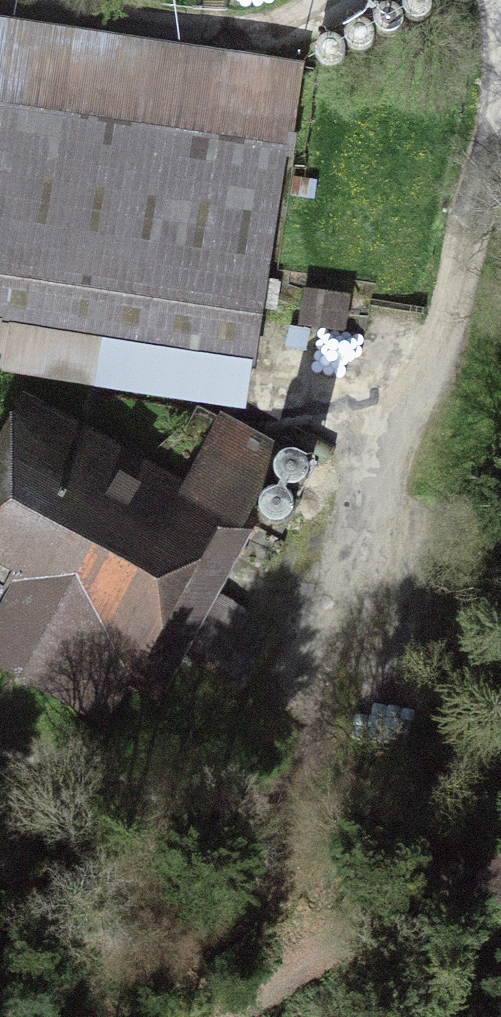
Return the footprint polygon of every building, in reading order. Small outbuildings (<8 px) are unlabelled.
[(426,4),(412,0),(402,10),(406,24),(420,27),(430,17),(426,4)] [(401,28),(393,16),(379,17),(373,29),(380,41),(394,40),(401,28)] [(244,403),(258,317),(269,319),(308,69),(0,21),(0,366),(244,403)] [(351,58),(365,56),(371,44),(363,32),(349,33),(343,46),(351,58)] [(342,60),(336,48),(322,47),(314,59),(321,72),(335,72),(342,60)] [(299,496),(318,462),(284,442),(279,452),(197,408),(162,474),(44,410),(0,490),(0,661),(103,718),(125,678),(154,694),(252,523),(279,538),(302,497),(299,496)]
